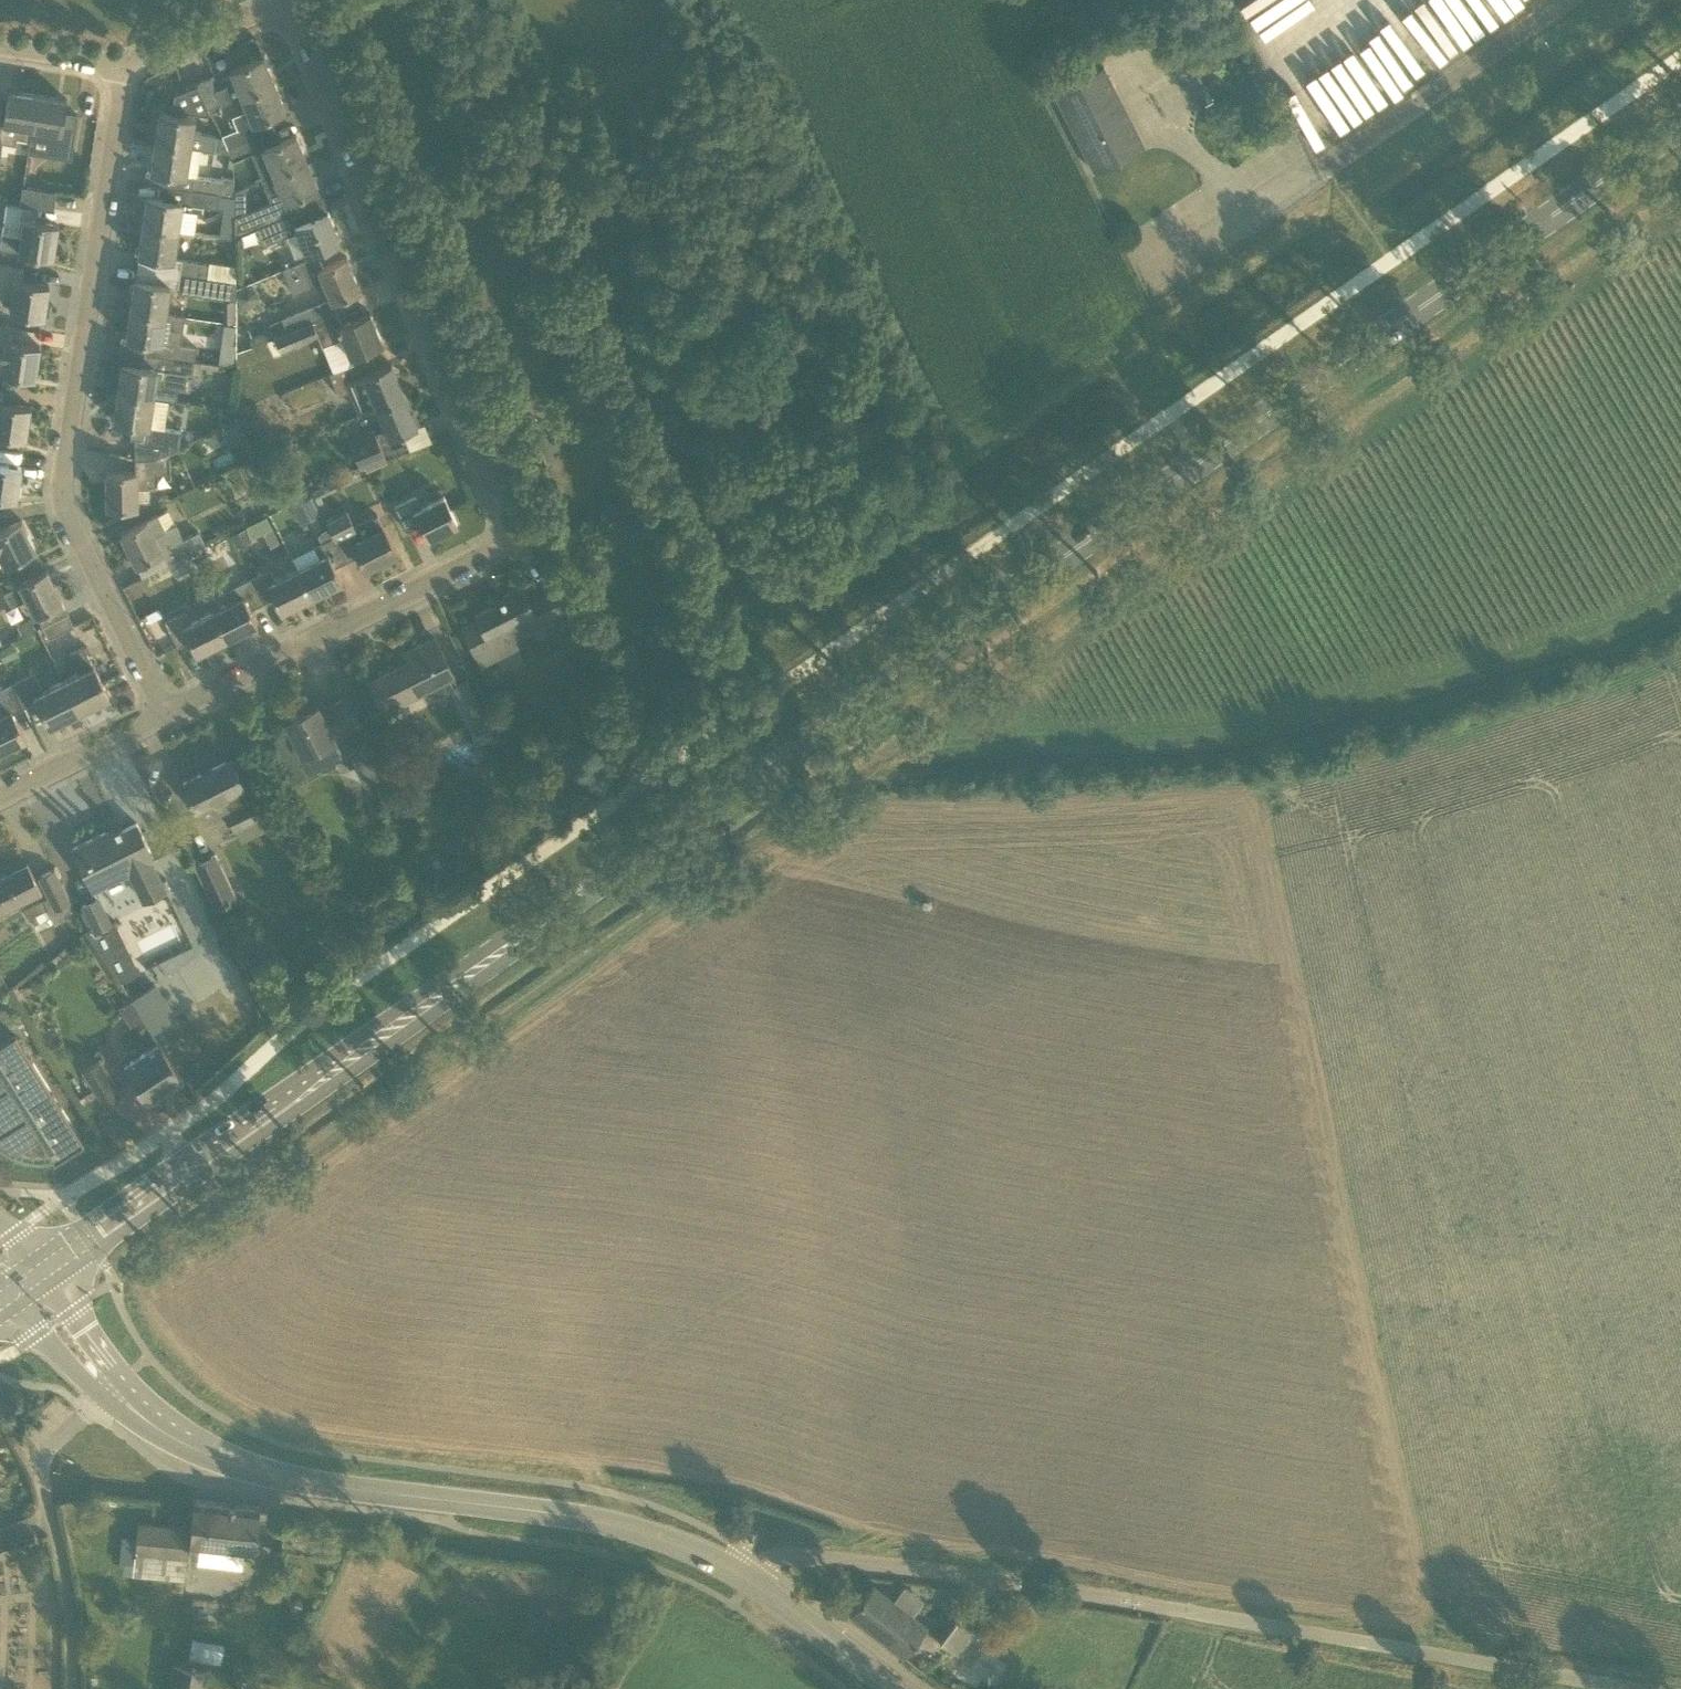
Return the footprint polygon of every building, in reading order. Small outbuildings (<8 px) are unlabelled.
[(1518,9),(1513,0),(1421,0),(1430,14),(1419,21),(1410,6),(1343,46),(1372,95),(1518,9)] [(221,103),(221,105),(242,96),(275,82),(264,55),(231,69),(235,81),(215,89),(210,77),(198,82),(209,108),(221,103)] [(1330,61),(1294,85),(1329,137),(1365,113),(1330,61)] [(1095,172),(1133,153),(1107,102),(1119,96),(1104,66),(1093,72),(1088,62),(1064,73),(1069,84),(1054,92),(1095,172)] [(176,95),(174,110),(207,115),(211,113),(209,108),(198,82),(176,91),(178,95),(176,95)] [(224,134),(228,147),(275,128),(270,115),(286,109),(275,82),(242,96),(248,110),(233,116),(235,121),(230,123),(233,130),(238,128),(238,129),(224,134)] [(38,94),(9,90),(4,122),(6,123),(5,127),(0,126),(0,162),(1,157),(3,143),(16,145),(17,139),(31,141),(38,94)] [(45,151),(44,157),(70,161),(77,118),(65,115),(67,99),(38,94),(31,141),(46,144),(45,151)] [(215,149),(217,135),(193,132),(195,117),(159,112),(155,141),(215,149)] [(280,140),(275,128),(228,147),(234,160),(262,149),(268,161),(256,166),(261,179),(307,160),(296,133),(280,140)] [(215,149),(155,141),(151,170),(167,172),(165,185),(219,193),(234,195),(234,178),(222,176),(222,181),(187,176),(191,148),(215,151),(215,149)] [(319,187),(307,160),(261,179),(266,190),(278,186),(284,200),(238,219),(243,232),(307,206),(302,193),(319,187)] [(25,177),(23,195),(55,200),(58,182),(25,177)] [(219,193),(165,185),(163,198),(147,196),(143,225),(179,230),(182,210),(203,213),(204,206),(217,207),(219,193)] [(58,224),(31,220),(33,206),(7,204),(0,247),(20,250),(54,255),(58,224)] [(312,217),(307,206),(243,232),(243,233),(249,231),(256,247),(264,243),(265,246),(283,238),(287,247),(302,241),(308,253),(340,240),(328,211),(312,217)] [(174,259),(179,230),(143,225),(138,253),(174,259)] [(323,266),(318,254),(283,268),(289,282),(294,295),(304,291),(324,282),(332,300),(360,288),(347,256),(323,266)] [(180,273),(208,276),(209,264),(182,260),(180,273)] [(49,285),(22,281),(24,267),(0,263),(0,296),(12,298),(10,310),(45,316),(49,285)] [(230,294),(236,295),(236,281),(208,276),(180,273),(178,287),(182,287),(181,292),(230,299),(230,294)] [(165,313),(170,286),(135,279),(130,307),(165,313)] [(195,360),(197,347),(181,345),(185,318),(165,315),(165,313),(130,307),(126,337),(148,341),(146,353),(195,360)] [(292,330),(314,321),(309,307),(286,316),(292,330)] [(318,333),(319,336),(324,347),(345,338),(352,355),(382,342),(370,312),(342,324),(337,312),(314,321),(292,330),(275,337),(280,349),(318,333)] [(224,323),(222,341),(233,343),(236,325),(224,323)] [(40,346),(13,341),(15,328),(0,325),(0,358),(2,358),(1,371),(35,376),(40,346)] [(221,367),(194,363),(195,360),(146,353),(144,366),(122,363),(118,392),(169,399),(174,399),(175,389),(186,390),(188,374),(200,376),(201,368),(220,371),(221,367)] [(377,368),(371,355),(329,372),(340,396),(350,392),(359,413),(404,394),(391,363),(377,368)] [(31,406),(4,402),(6,388),(0,387),(0,433),(26,437),(31,406)] [(136,458),(153,458),(162,453),(179,445),(181,432),(165,429),(169,399),(118,392),(114,420),(133,423),(131,437),(135,438),(136,458)] [(417,426),(404,394),(359,413),(359,414),(377,409),(386,429),(375,434),(373,430),(350,440),(362,466),(366,464),(367,467),(386,459),(384,455),(409,445),(403,431),(417,426)] [(162,453),(153,458),(136,458),(137,471),(107,471),(107,506),(138,506),(138,488),(156,487),(155,472),(163,472),(162,458),(162,453)] [(17,497),(22,467),(0,463),(0,495),(17,497)] [(317,499),(349,486),(345,475),(313,489),(317,499)] [(274,488),(278,501),(304,491),(300,479),(274,488)] [(458,522),(444,495),(422,506),(416,496),(395,507),(407,531),(420,524),(427,538),(458,522)] [(356,527),(347,509),(327,520),(335,537),(347,560),(359,554),(366,568),(397,552),(378,516),(356,527)] [(183,538),(176,523),(165,529),(158,514),(148,518),(121,532),(137,564),(163,551),(169,562),(184,555),(196,549),(190,536),(189,535),(183,538)] [(3,563),(36,547),(22,520),(0,531),(0,565),(3,563)] [(322,530),(319,535),(323,543),(335,537),(330,526),(322,530)] [(200,531),(190,536),(196,549),(206,544),(200,531)] [(311,595),(342,580),(335,566),(347,560),(335,537),(315,547),(321,557),(298,569),(311,595)] [(169,562),(167,563),(173,575),(190,567),(184,555),(169,562)] [(277,580),(271,568),(250,579),(263,603),(274,597),(281,610),(311,595),(298,569),(277,580)] [(69,613),(47,570),(19,583),(20,584),(4,592),(11,606),(27,598),(35,615),(36,614),(43,627),(69,613)] [(227,637),(257,622),(251,609),(263,603),(250,579),(229,590),(235,600),(214,611),(227,637)] [(478,619),(462,627),(482,664),(519,646),(516,640),(552,620),(553,623),(570,614),(557,590),(530,603),(521,585),(503,594),(505,598),(475,614),(478,619)] [(158,608),(147,613),(151,621),(162,616),(158,608)] [(191,623),(185,611),(165,620),(178,645),(190,639),(196,653),(227,637),(214,611),(191,623)] [(69,613),(43,627),(48,639),(74,625),(69,613)] [(454,675),(435,638),(422,645),(421,644),(405,652),(412,665),(400,671),(398,666),(369,680),(384,710),(454,675)] [(94,665),(84,645),(69,653),(79,672),(65,680),(80,710),(109,696),(94,665)] [(42,691),(33,673),(14,683),(25,706),(37,700),(50,726),(80,710),(65,680),(42,691)] [(469,676),(452,684),(462,704),(479,696),(469,676)] [(25,738),(13,713),(25,706),(14,683),(0,690),(0,750),(25,738)] [(361,726),(347,697),(320,711),(318,706),(287,721),(292,731),(276,739),(293,770),(308,762),(305,757),(337,741),(336,739),(361,726)] [(363,738),(346,747),(353,761),(370,753),(363,738)] [(248,801),(242,788),(245,787),(230,759),(183,783),(197,810),(224,797),(230,810),(228,811),(236,827),(259,816),(251,800),(248,801)] [(154,859),(137,822),(122,830),(119,825),(115,827),(118,832),(108,837),(106,831),(73,848),(93,890),(131,872),(143,898),(165,888),(151,861),(154,859)] [(216,906),(236,896),(216,854),(196,863),(216,906)] [(27,863),(26,864),(27,866),(0,880),(0,879),(0,914),(42,893),(27,863)] [(48,913),(70,902),(54,869),(39,876),(50,897),(24,910),(30,921),(33,919),(38,928),(52,921),(48,913)] [(113,922),(100,895),(81,903),(85,910),(95,931),(111,923),(113,922)] [(157,983),(132,998),(144,1018),(153,1032),(177,1017),(157,983)] [(119,1006),(131,1026),(144,1018),(132,998),(119,1006)] [(1,1146),(5,1150),(9,1153),(13,1155),(40,1138),(55,1162),(85,1144),(16,1035),(0,1045),(0,1145),(1,1146)] [(148,1102),(184,1078),(161,1043),(124,1066),(148,1102)] [(105,1104),(121,1093),(100,1060),(83,1071),(95,1088),(100,1096),(105,1104)] [(255,1550),(260,1508),(194,1500),(191,1528),(142,1523),(136,1574),(195,1580),(197,1559),(200,1559),(201,1547),(255,1550)] [(747,1541),(757,1541),(757,1532),(748,1532),(747,1541)] [(874,1585),(850,1615),(905,1657),(928,1627),(874,1585)] [(954,1652),(978,1620),(964,1610),(940,1641),(954,1652)] [(220,1665),(223,1649),(193,1642),(189,1658),(220,1665)] [(209,1668),(172,1663),(168,1688),(206,1688),(209,1668)]
